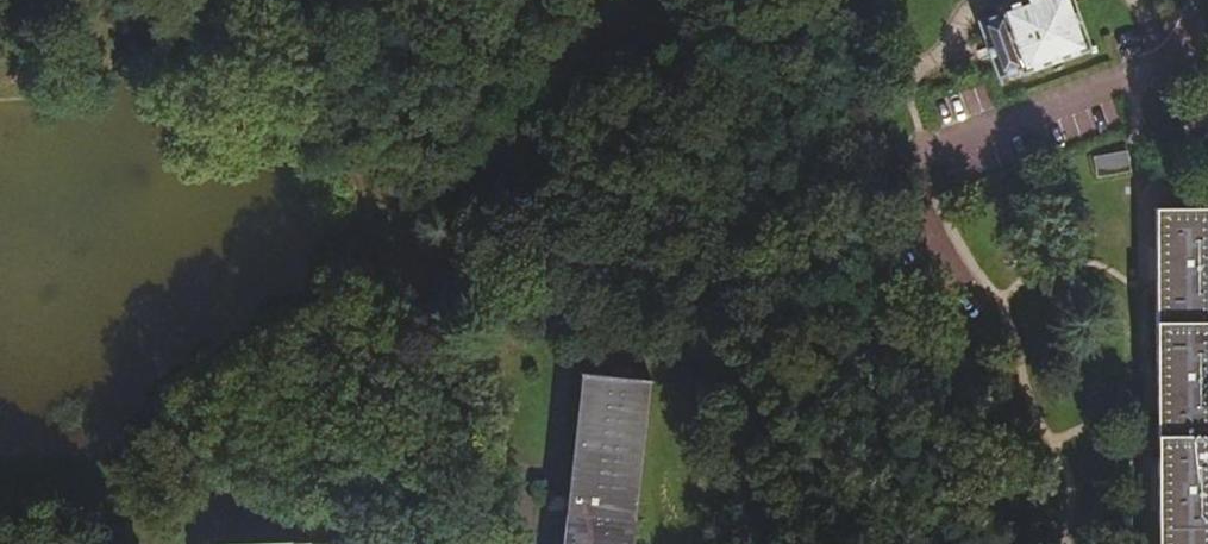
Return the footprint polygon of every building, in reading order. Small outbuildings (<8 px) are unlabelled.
[(968,23),(987,77),(1001,72),(1003,78),(1080,50),(1062,0),(1018,0),(980,13),(982,18),(968,23)] [(1197,210),(1146,210),(1148,543),(1200,543),(1197,210)] [(635,390),(563,381),(543,543),(617,543),(635,390)]
